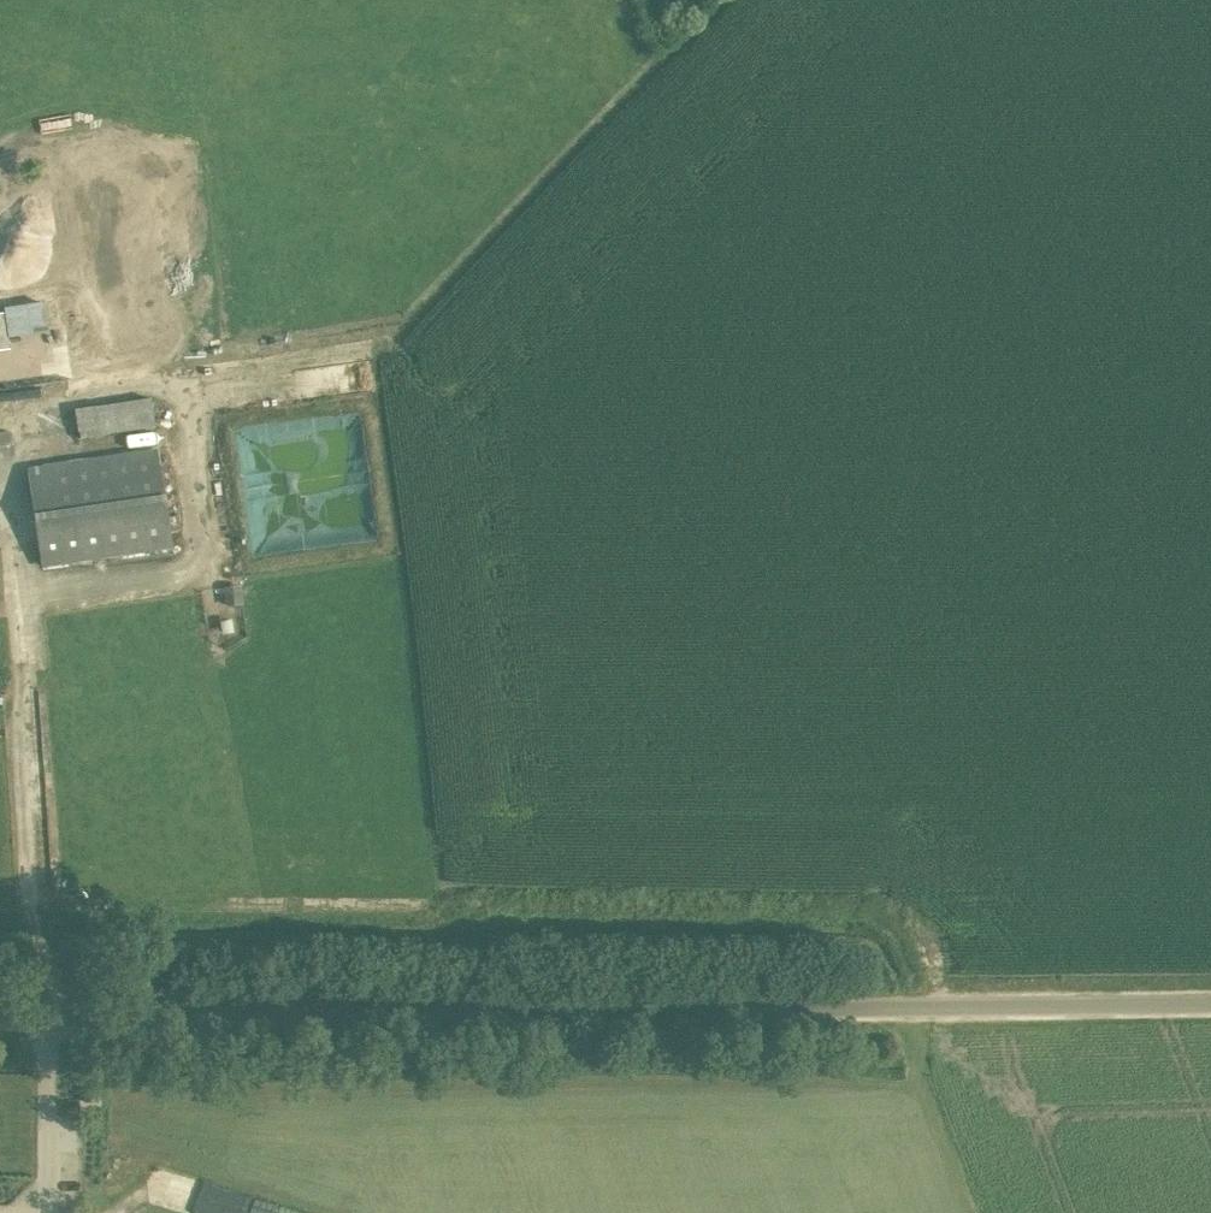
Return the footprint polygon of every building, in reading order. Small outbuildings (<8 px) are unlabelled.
[(9,349),(6,330),(17,328),(15,315),(4,316),(4,314),(0,314),(0,351),(9,349)] [(79,439),(154,429),(150,399),(75,410),(79,439)] [(13,456),(11,430),(0,432),(0,458),(13,456)] [(41,567),(172,548),(158,447),(26,467),(41,567)] [(97,1103),(97,1090),(83,1089),(83,1102),(97,1103)]
